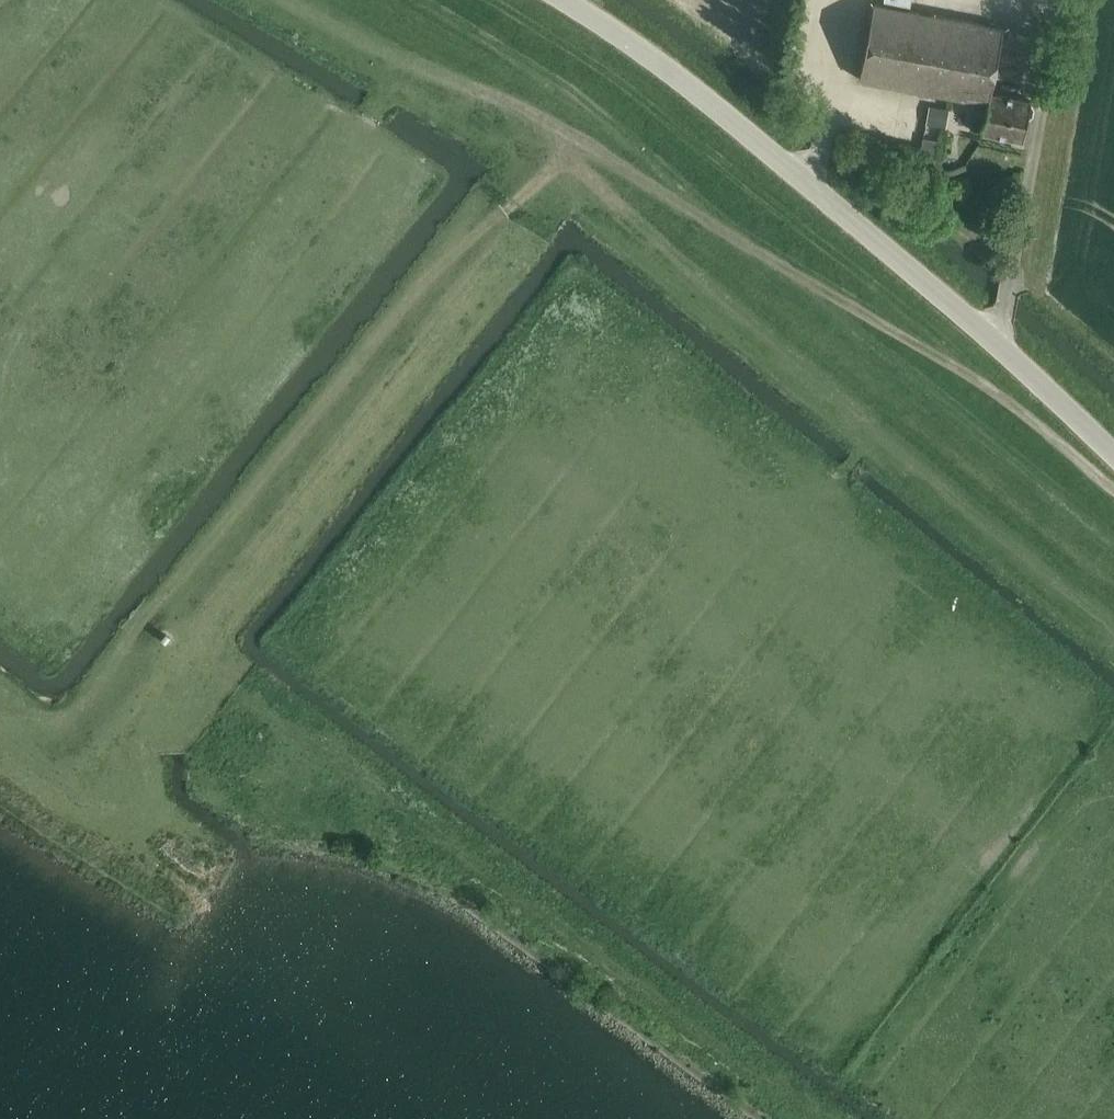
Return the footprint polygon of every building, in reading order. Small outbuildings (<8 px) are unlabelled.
[(860,78),(982,101),(981,108),(986,109),(982,132),(1023,140),(1027,117),(1032,114),(1033,106),(1030,102),(1031,99),(991,92),(1003,27),(874,3),(860,78)]
